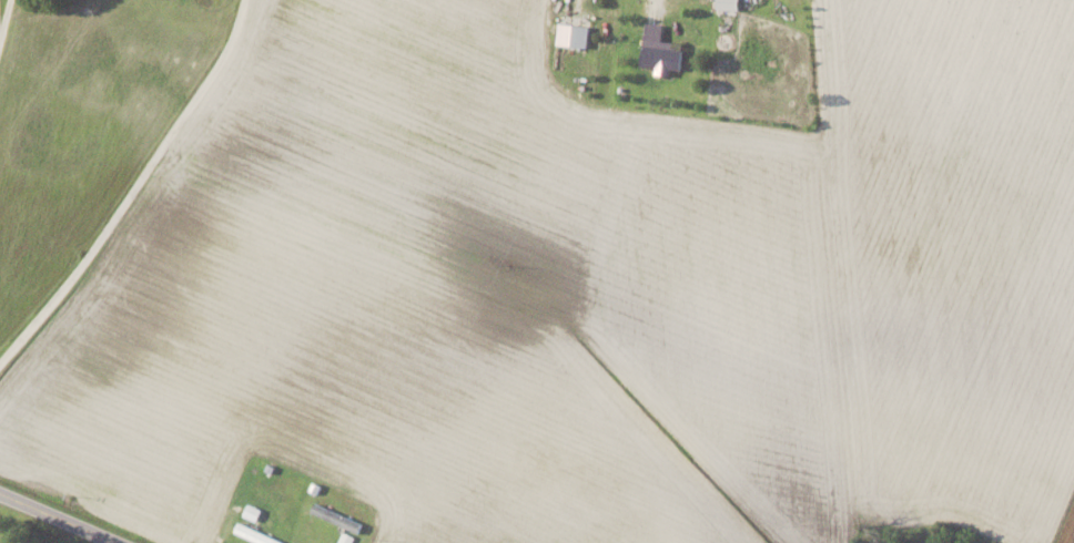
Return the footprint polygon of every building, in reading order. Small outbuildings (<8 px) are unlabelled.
[(718,7),(740,8),(740,0),(719,0),(718,7)] [(591,25),(561,21),(558,42),(588,47),(591,25)] [(671,74),(672,68),(682,69),(685,41),(663,39),(664,23),(647,22),(643,64),(658,65),(657,73),(671,74)] [(359,532),(363,523),(316,503),(312,512),(359,532)]
